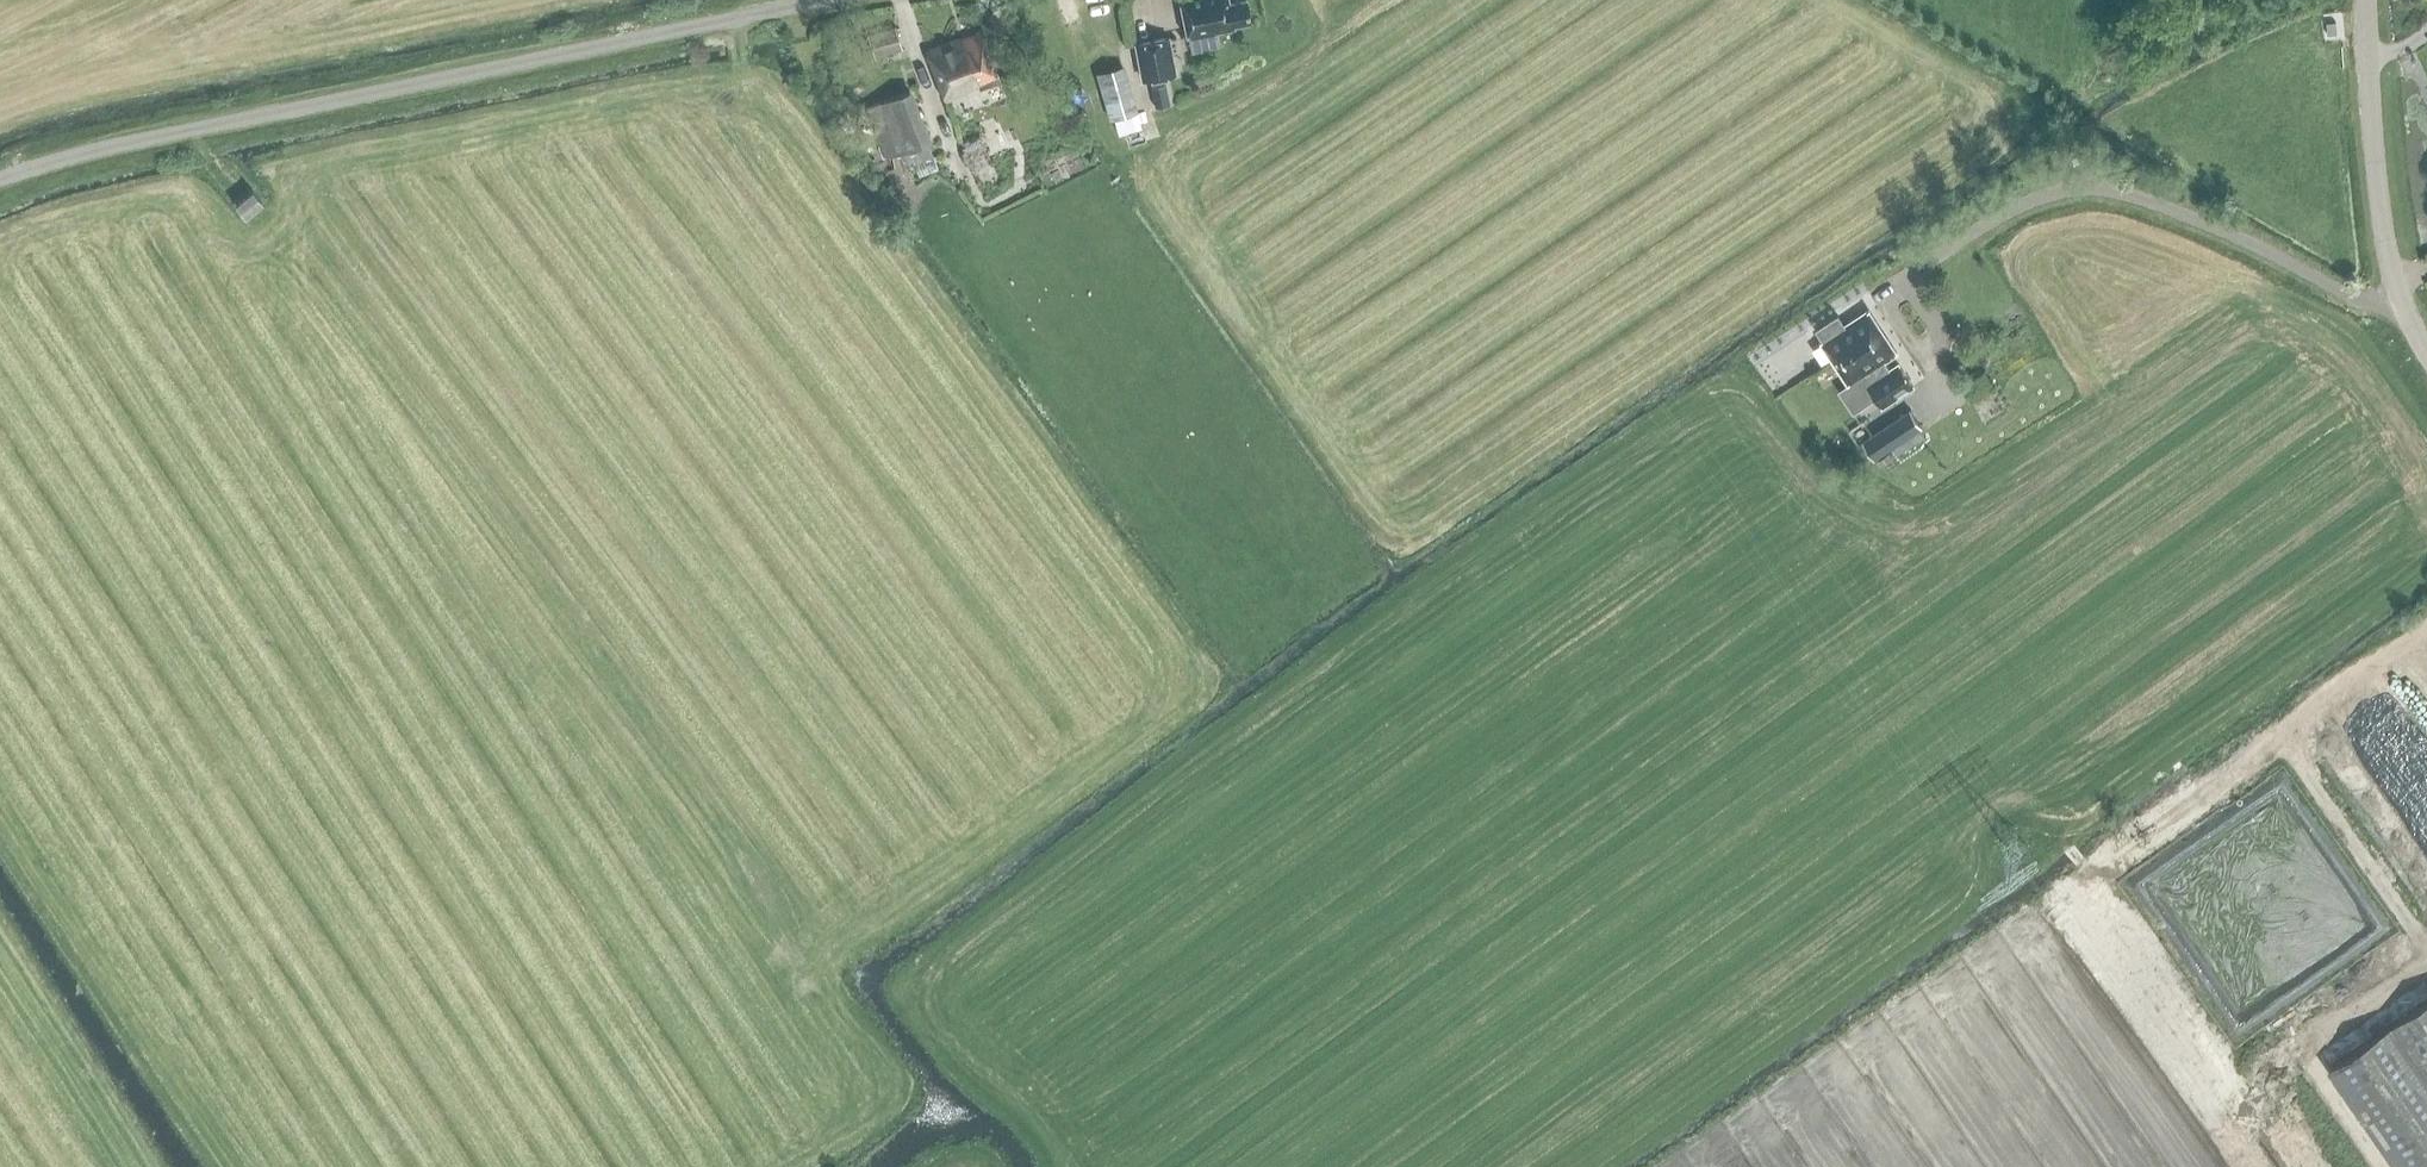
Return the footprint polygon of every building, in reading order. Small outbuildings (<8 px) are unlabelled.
[(1187,38),(1234,29),(1233,25),(1252,21),(1247,0),(1234,0),(1230,1),(1230,0),(1179,0),(1187,38)] [(893,30),(868,37),(874,56),(899,48),(893,30)] [(926,51),(943,103),(969,93),(968,91),(979,87),(980,89),(998,82),(980,32),(926,51)] [(1177,74),(1170,36),(1136,43),(1143,80),(1177,74)] [(1115,118),(1119,133),(1142,126),(1138,112),(1139,112),(1124,65),(1096,74),(1110,120),(1115,118)] [(1165,83),(1151,86),(1155,107),(1169,104),(1165,83)] [(887,159),(910,149),(915,160),(930,153),(926,143),(931,141),(910,89),(866,107),(887,159)] [(232,201),(241,213),(257,200),(248,188),(232,201)] [(1821,364),(1831,358),(1849,384),(1862,376),(1868,384),(1867,384),(1882,407),(1913,387),(1898,364),(1890,369),(1884,361),(1897,353),(1868,310),(1844,325),(1838,315),(1816,329),(1824,342),(1812,349),(1821,364)] [(1921,427),(1910,411),(1862,442),(1873,458),(1921,427)] [(2331,1070),(2398,1166),(2426,1166),(2426,1004),(2331,1070)]
